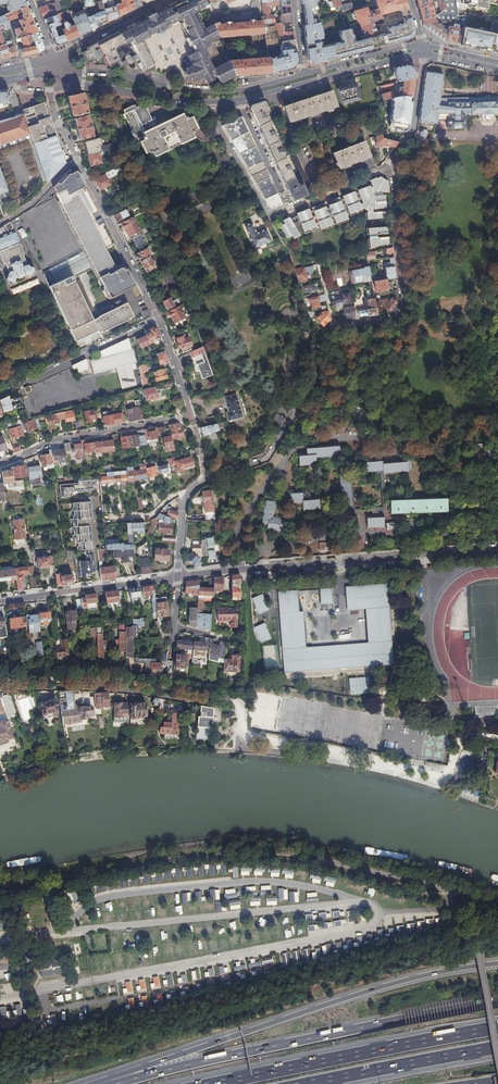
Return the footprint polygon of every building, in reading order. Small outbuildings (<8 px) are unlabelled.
[(26,6),(24,0),(0,0),(0,3),(5,1),(6,5),(5,5),(8,13),(11,12),(17,9),(26,6)] [(89,25),(91,30),(101,25),(99,21),(98,19),(101,18),(102,20),(101,20),(103,24),(107,22),(106,16),(107,16),(105,12),(104,9),(102,0),(97,0),(100,12),(96,13),(95,12),(93,13),(93,14),(90,16),(89,12),(88,12),(88,10),(87,10),(86,7),(85,7),(84,7),(83,7),(85,12),(89,25)] [(121,3),(116,4),(116,6),(118,16),(126,12),(132,9),(133,6),(132,0),(121,0),(121,1),(122,2),(121,3)] [(162,9),(163,11),(184,0),(178,0),(162,9)] [(181,18),(199,53),(191,56),(195,63),(193,65),(186,68),(187,70),(184,72),(188,79),(191,78),(192,80),(195,78),(196,81),(200,79),(201,82),(205,80),(206,82),(208,81),(209,83),(213,81),(212,78),(214,78),(213,76),(216,74),(220,82),(223,80),(224,82),(234,76),(228,61),(218,37),(213,24),(217,23),(214,15),(210,3),(208,4),(206,0),(184,0),(163,11),(170,24),(181,18)] [(217,0),(210,3),(214,15),(221,12),(219,4),(218,4),(217,0)] [(252,3),(251,5),(248,4),(243,5),(244,10),(260,6),(259,0),(252,0),(252,3)] [(262,2),(264,16),(270,15),(270,6),(278,5),(280,4),(280,3),(280,0),(278,0),(275,1),(269,2),(262,2)] [(278,5),(278,10),(281,8),(281,6),(289,5),(289,0),(280,0),(280,3),(280,4),(278,5)] [(341,0),(341,5),(341,6),(342,10),(352,8),(352,2),(351,0),(341,0)] [(380,14),(392,11),(399,9),(400,11),(402,10),(403,15),(405,15),(409,14),(409,13),(408,11),(405,0),(375,0),(377,9),(378,10),(380,14)] [(421,19),(434,16),(430,0),(416,0),(421,19)] [(442,10),(441,12),(434,16),(421,19),(423,24),(430,23),(439,23),(448,22),(456,23),(463,23),(465,15),(463,15),(457,16),(455,6),(454,0),(442,0),(444,8),(442,10)] [(437,1),(441,12),(442,10),(444,8),(442,0),(431,0),(431,2),(437,1)] [(457,16),(463,15),(465,4),(467,3),(474,4),(473,6),(482,8),(483,6),(482,4),(486,3),(485,1),(488,0),(497,2),(497,0),(454,0),(455,6),(457,16)] [(56,2),(52,3),(55,10),(61,8),(59,1),(56,2)] [(315,2),(303,5),(306,25),(312,24),(319,22),(317,11),(315,2)] [(51,4),(39,7),(44,19),(57,14),(62,12),(61,9),(50,13),(48,7),(52,6),(51,4)] [(275,23),(275,24),(280,23),(281,23),(291,22),(289,13),(291,13),(289,5),(281,6),(281,8),(281,11),(281,14),(280,18),(280,19),(274,20),(275,23)] [(20,31),(18,27),(14,29),(15,38),(24,35),(23,34),(24,33),(24,31),(25,31),(26,35),(30,34),(31,33),(31,34),(37,31),(32,20),(26,6),(17,9),(11,12),(8,13),(5,14),(7,20),(21,16),(21,17),(19,18),(20,19),(18,20),(22,30),(20,31)] [(107,16),(106,16),(107,22),(118,16),(116,6),(107,7),(107,8),(106,8),(106,11),(105,12),(107,16)] [(217,23),(213,24),(218,37),(264,33),(264,28),(263,23),(261,17),(260,6),(244,10),(214,15),(217,23)] [(367,8),(354,11),(358,22),(359,21),(360,26),(365,24),(372,22),(368,12),(367,8)] [(372,22),(382,18),(380,14),(378,10),(377,9),(373,10),(374,13),(372,14),(371,11),(368,12),(372,22),(365,24),(360,26),(365,39),(370,37),(378,35),(377,35),(372,22)] [(160,12),(157,14),(164,27),(167,25),(170,24),(163,11),(160,12)] [(61,25),(63,24),(64,28),(62,29),(64,34),(67,42),(75,39),(79,37),(72,19),(70,19),(66,21),(63,12),(62,12),(57,14),(61,24),(61,25)] [(72,19),(79,37),(86,33),(91,30),(89,25),(85,12),(78,15),(77,13),(71,15),(73,19),(72,19)] [(44,19),(48,29),(54,44),(58,45),(67,42),(64,34),(57,36),(56,33),(55,33),(54,30),(55,30),(54,28),(55,26),(61,24),(57,14),(44,19)] [(149,18),(156,31),(159,32),(162,31),(164,27),(157,14),(149,18)] [(340,42),(331,44),(332,49),(334,58),(335,58),(342,56),(368,49),(392,42),(399,40),(409,38),(414,31),(412,24),(410,19),(410,18),(409,14),(405,15),(406,17),(403,18),(404,22),(386,27),(388,32),(381,34),(378,35),(370,37),(365,39),(361,40),(361,39),(354,41),(350,29),(348,29),(347,30),(341,31),(339,32),(342,43),(341,43),(340,42)] [(5,43),(9,42),(11,41),(12,37),(8,28),(8,27),(7,24),(6,22),(3,15),(0,16),(0,31),(5,43)] [(264,16),(261,17),(263,23),(265,23),(273,22),(273,24),(275,23),(274,20),(274,18),(274,15),(273,15),(270,15),(264,16)] [(145,20),(142,22),(149,35),(152,33),(156,31),(149,18),(145,20)] [(171,26),(180,22),(188,37),(186,38),(190,46),(192,45),(195,52),(188,56),(193,65),(195,63),(191,56),(199,53),(181,18),(170,24),(171,26)] [(142,22),(141,19),(120,30),(120,31),(124,30),(124,31),(142,22)] [(458,35),(457,43),(461,44),(471,46),(472,47),(477,48),(484,49),(484,48),(497,51),(497,21),(495,20),(495,22),(492,21),(490,33),(483,32),(483,30),(474,28),(474,30),(462,27),(462,28),(460,35),(458,35)] [(92,60),(93,59),(94,60),(104,55),(109,66),(110,65),(110,66),(113,64),(118,62),(120,66),(127,63),(129,67),(130,68),(131,68),(132,67),(133,67),(134,66),(134,65),(134,64),(132,60),(137,58),(142,69),(143,68),(144,69),(152,65),(154,64),(153,63),(155,62),(144,41),(143,41),(142,38),(149,35),(142,22),(124,31),(124,30),(120,31),(88,48),(88,49),(87,50),(86,51),(90,60),(92,59),(92,60)] [(312,24),(306,25),(304,25),(305,36),(305,39),(308,57),(308,60),(315,63),(319,62),(324,61),(324,60),(334,58),(332,49),(331,44),(320,46),(319,40),(321,39),(322,39),(322,38),(322,37),(322,36),(321,26),(320,26),(319,22),(312,24)] [(423,24),(424,25),(446,41),(448,25),(448,22),(439,23),(430,23),(423,24)] [(455,27),(448,25),(446,41),(457,43),(458,35),(460,35),(462,28),(457,27),(458,24),(456,24),(455,27)] [(275,26),(279,39),(284,38),(285,40),(294,39),(293,32),(288,32),(283,33),(281,25),(275,26)] [(264,33),(267,47),(277,45),(280,45),(281,44),(280,41),(279,39),(275,26),(266,28),(264,28),(264,33)] [(162,31),(159,32),(156,31),(158,35),(166,31),(164,27),(162,31)] [(31,33),(30,34),(37,52),(42,50),(43,47),(37,31),(31,34),(31,33)] [(22,40),(24,48),(19,49),(21,54),(22,56),(29,54),(37,52),(30,34),(26,35),(24,35),(15,38),(17,42),(22,40)] [(278,57),(273,57),(273,58),(269,59),(272,73),(281,70),(282,72),(292,69),(297,62),(295,48),(295,47),(295,42),(294,39),(285,40),(280,41),(281,44),(280,45),(281,56),(278,57)] [(10,56),(17,55),(13,45),(7,47),(5,43),(0,45),(0,58),(10,56)] [(269,57),(228,61),(234,76),(235,78),(266,76),(266,73),(272,73),(269,59),(269,57)] [(401,66),(393,68),(396,82),(403,81),(414,79),(413,76),(415,75),(415,72),(408,65),(401,66)] [(428,70),(420,121),(423,122),(422,124),(431,125),(436,126),(436,123),(438,124),(439,119),(441,119),(441,121),(446,120),(446,119),(449,119),(449,128),(466,128),(466,117),(465,117),(465,114),(471,114),(482,115),(482,114),(495,114),(495,115),(497,115),(497,97),(492,97),(492,96),(489,96),(485,95),(485,97),(441,98),(445,73),(428,70)] [(358,93),(359,93),(354,78),(343,81),(345,86),(337,88),(342,104),(345,103),(360,99),(358,93)] [(397,92),(402,92),(402,96),(403,95),(410,96),(412,96),(414,79),(403,81),(402,88),(398,87),(397,92)] [(10,102),(9,99),(11,98),(11,97),(10,96),(10,94),(9,92),(7,92),(7,89),(4,90),(0,91),(0,106),(10,102)] [(332,90),(316,95),(322,111),(337,106),(332,90)] [(392,91),(381,95),(382,101),(390,98),(393,97),(392,91)] [(80,103),(85,101),(83,92),(68,96),(73,116),(88,112),(86,103),(81,104),(79,105),(79,103),(80,103)] [(284,106),(289,122),(322,111),(316,95),(284,106)] [(400,130),(400,131),(405,132),(408,127),(410,113),(409,112),(406,112),(407,109),(409,109),(410,108),(411,102),(409,102),(410,96),(403,95),(402,96),(393,97),(390,98),(392,103),(389,122),(394,129),(400,130)] [(250,109),(258,126),(267,145),(274,162),(283,182),(291,197),(294,199),(306,194),(307,194),(305,190),(302,184),(299,186),(297,183),(296,183),(294,177),(290,168),(290,167),(289,164),(288,164),(284,157),(282,151),(282,150),(280,147),(277,141),(274,134),(274,133),(273,130),(272,130),(268,121),(265,115),(266,115),(265,113),(269,111),(264,101),(256,103),(252,105),(250,109)] [(30,134),(46,181),(64,162),(60,149),(55,135),(54,131),(55,130),(51,121),(49,116),(48,117),(43,102),(38,104),(23,110),(23,109),(22,110),(22,111),(22,112),(22,113),(22,114),(15,116),(0,121),(0,145),(30,134)] [(139,140),(145,153),(149,151),(150,153),(152,152),(154,156),(195,137),(193,133),(194,132),(193,130),(192,131),(188,130),(190,124),(179,120),(177,123),(175,122),(175,124),(174,124),(173,123),(157,130),(145,104),(137,107),(135,104),(123,110),(125,113),(123,114),(132,134),(133,134),(136,140),(143,137),(143,139),(139,140)] [(74,118),(80,140),(93,136),(92,131),(93,131),(92,126),(86,127),(85,128),(85,125),(86,126),(91,124),(90,119),(89,120),(88,115),(74,118)] [(242,116),(232,121),(239,135),(248,131),(242,116)] [(232,121),(222,125),(231,140),(239,135),(232,121)] [(248,131),(239,135),(247,150),(255,146),(248,131)] [(30,134),(0,145),(0,149),(28,140),(43,183),(46,181),(30,134)] [(239,135),(231,140),(239,154),(247,150),(239,135)] [(381,135),(376,136),(375,144),(375,145),(394,147),(397,142),(382,138),(381,135)] [(99,138),(84,142),(88,155),(102,151),(106,150),(110,148),(114,148),(113,143),(99,147),(99,145),(101,144),(99,138)] [(336,165),(337,165),(338,169),(370,157),(364,141),(332,153),(336,162),(335,162),(336,165)] [(255,146),(247,150),(255,164),(262,161),(255,146)] [(106,150),(108,158),(114,156),(110,148),(106,150)] [(295,148),(287,151),(302,184),(305,190),(312,187),(295,148)] [(247,150),(239,154),(247,168),(255,164),(247,150)] [(100,153),(102,153),(102,151),(88,155),(91,166),(102,163),(100,153)] [(19,156),(9,159),(16,188),(29,184),(25,172),(23,172),(19,156)] [(262,161),(255,164),(247,168),(251,176),(265,169),(262,161)] [(122,170),(119,165),(94,179),(100,190),(110,184),(110,183),(107,178),(109,177),(122,170)] [(265,169),(251,176),(256,183),(269,177),(265,169)] [(3,216),(10,212),(6,201),(4,194),(8,193),(7,189),(0,170),(0,209),(3,216)] [(108,297),(109,299),(131,287),(135,285),(136,284),(127,267),(124,269),(123,268),(121,267),(116,269),(77,194),(81,192),(82,189),(81,188),(84,186),(83,183),(79,173),(78,174),(76,170),(73,172),(72,171),(69,170),(68,171),(53,187),(56,193),(55,193),(79,238),(104,287),(103,287),(104,289),(103,291),(106,296),(108,297)] [(269,177),(256,183),(260,191),(273,185),(269,177)] [(343,196),(351,215),(363,211),(362,209),(364,208),(368,210),(368,212),(366,213),(366,219),(387,218),(387,211),(373,212),(373,209),(387,208),(386,195),(384,195),(383,192),(390,192),(390,185),(389,185),(388,182),(389,181),(387,180),(387,181),(385,180),(383,179),(383,178),(381,177),(378,179),(377,178),(371,180),(374,187),(371,187),(370,185),(359,190),(363,202),(360,204),(355,191),(343,196)] [(273,185),(260,191),(264,198),(277,193),(273,185)] [(269,206),(273,207),(279,205),(280,201),(277,193),(264,198),(269,206)] [(43,197),(33,207),(22,214),(24,217),(36,210),(46,199),(43,197)] [(129,205),(126,206),(127,208),(138,202),(136,198),(128,203),(129,205)] [(341,201),(329,205),(336,223),(348,218),(341,201)] [(314,212),(321,229),(333,224),(326,207),(314,212)] [(126,209),(126,208),(113,215),(116,222),(128,216),(126,211),(127,210),(126,209)] [(306,234),(318,230),(310,209),(298,213),(306,234)] [(146,218),(143,211),(135,215),(136,218),(140,217),(142,220),(146,218)] [(140,230),(133,216),(121,222),(125,229),(128,236),(129,236),(130,239),(132,238),(137,248),(146,244),(141,236),(143,235),(140,230)] [(295,239),(300,235),(289,217),(284,220),(286,223),(280,227),(287,239),(293,235),(295,239)] [(8,232),(13,229),(9,222),(4,225),(8,232)] [(248,236),(253,248),(271,239),(265,228),(256,232),(251,222),(244,225),(248,236)] [(6,233),(3,226),(0,228),(0,254),(4,263),(5,262),(9,272),(6,279),(7,280),(8,282),(10,284),(12,283),(12,282),(14,282),(17,276),(20,278),(23,276),(24,273),(31,275),(31,274),(32,274),(34,273),(35,271),(34,269),(33,269),(34,267),(27,265),(23,255),(25,254),(20,243),(14,230),(6,233)] [(369,248),(390,243),(389,237),(378,238),(378,234),(389,233),(388,227),(367,228),(368,235),(369,235),(369,238),(368,238),(369,248)] [(152,253),(148,246),(136,254),(140,261),(150,255),(151,254),(152,253)] [(374,252),(366,252),(367,260),(375,259),(374,252)] [(150,257),(152,256),(151,254),(150,255),(140,261),(146,271),(155,266),(150,257)] [(385,263),(385,271),(386,279),(395,277),(394,262),(391,262),(385,263)] [(352,283),(362,282),(363,283),(371,282),(371,281),(368,265),(363,266),(363,268),(349,270),(352,283)] [(294,269),(298,281),(306,279),(305,273),(308,272),(308,273),(314,271),(313,266),(304,267),(295,269),(294,269)] [(50,271),(44,274),(75,340),(98,330),(99,332),(101,330),(102,331),(110,327),(133,316),(126,302),(98,315),(99,317),(93,319),(72,275),(56,283),(50,271)] [(160,276),(166,287),(165,288),(175,284),(169,271),(160,276)] [(12,295),(39,284),(37,279),(10,289),(12,295)] [(375,291),(388,288),(386,279),(374,281),(375,291)] [(303,287),(300,288),(302,294),(316,289),(315,286),(317,285),(316,283),(303,287)] [(178,288),(175,284),(165,288),(163,293),(169,296),(171,291),(174,291),(174,290),(178,288)] [(342,294),(343,299),(332,302),(333,307),(350,303),(348,293),(342,294)] [(308,301),(310,303),(312,308),(327,305),(325,294),(307,298),(308,301)] [(366,308),(354,310),(355,318),(363,316),(376,314),(374,301),(374,299),(370,299),(371,299),(371,298),(370,297),(369,296),(368,297),(367,298),(368,299),(367,300),(367,302),(368,309),(366,310),(366,308)] [(178,298),(172,301),(170,297),(162,301),(167,310),(179,304),(180,302),(178,298)] [(385,306),(384,308),(389,312),(397,302),(392,298),(390,300),(383,301),(383,305),(385,306)] [(352,305),(343,308),(346,319),(355,318),(354,310),(353,302),(351,302),(352,305)] [(179,305),(164,314),(165,317),(170,315),(174,323),(185,317),(181,310),(186,307),(183,303),(179,305)] [(317,320),(314,323),(311,324),(312,327),(317,326),(319,329),(327,322),(329,322),(331,320),(329,311),(323,312),(316,319),(317,320)] [(153,327),(144,331),(146,335),(150,342),(160,338),(157,329),(153,327)] [(137,340),(140,348),(150,343),(150,342),(146,335),(137,340)] [(190,346),(192,346),(189,337),(187,337),(187,336),(185,337),(184,335),(182,335),(182,336),(176,338),(177,342),(179,348),(181,353),(189,350),(189,349),(191,349),(190,346)] [(131,349),(129,339),(110,348),(101,352),(103,357),(90,360),(93,374),(116,368),(122,388),(136,385),(132,370),(138,369),(136,362),(132,349),(131,349)] [(202,346),(184,355),(178,357),(182,372),(185,370),(183,366),(186,364),(185,361),(201,353),(204,362),(197,365),(202,379),(212,375),(202,346)] [(157,356),(158,359),(159,365),(168,362),(165,353),(157,356)] [(82,376),(90,374),(86,359),(72,365),(73,367),(73,369),(77,367),(79,373),(81,372),(82,376)] [(146,364),(138,367),(141,376),(147,374),(149,373),(146,364)] [(165,371),(164,372),(163,369),(161,369),(150,372),(151,376),(154,375),(155,380),(167,377),(165,371)] [(144,386),(150,384),(147,374),(141,376),(144,386)] [(146,401),(158,398),(156,392),(156,390),(155,386),(144,389),(143,390),(143,389),(141,390),(141,392),(143,391),(146,401)] [(0,399),(0,403),(3,411),(22,407),(20,397),(9,399),(8,395),(0,399)] [(228,421),(243,418),(237,395),(225,398),(229,413),(226,414),(228,421)] [(84,411),(85,419),(75,421),(77,430),(88,428),(87,422),(92,422),(92,420),(95,419),(93,407),(88,408),(89,411),(84,411)] [(140,407),(127,409),(129,421),(137,419),(142,418),(140,407)] [(70,411),(64,412),(65,418),(66,422),(75,420),(74,413),(71,413),(70,411)] [(59,422),(59,419),(65,418),(64,412),(57,413),(52,414),(53,414),(47,416),(48,424),(59,422)] [(123,413),(113,415),(114,424),(121,422),(124,422),(123,413)] [(113,415),(103,417),(104,425),(106,425),(114,424),(113,415)] [(273,420),(279,424),(282,418),(277,415),(273,420)] [(217,416),(208,418),(210,425),(219,423),(217,416)] [(40,418),(35,419),(28,421),(24,422),(21,423),(24,431),(42,426),(40,418)] [(210,425),(200,428),(203,436),(219,430),(219,428),(224,426),(223,422),(219,423),(210,425)] [(23,435),(21,428),(22,428),(21,423),(16,424),(17,427),(9,430),(11,438),(23,435)] [(173,425),(169,425),(172,436),(172,439),(183,437),(180,425),(176,424),(173,425)] [(55,428),(47,430),(50,437),(58,434),(55,428)] [(147,429),(143,430),(146,441),(157,438),(156,435),(155,428),(147,429)] [(137,435),(130,436),(132,447),(139,445),(137,435)] [(120,438),(122,448),(132,447),(130,436),(120,438)] [(164,442),(166,452),(175,450),(172,439),(172,436),(163,438),(164,442)] [(26,440),(20,443),(22,449),(28,447),(26,440)] [(113,440),(101,442),(103,452),(114,451),(113,443),(113,440)] [(101,442),(93,443),(95,452),(95,453),(103,452),(101,442)] [(84,444),(85,453),(95,452),(93,443),(84,444)] [(296,451),(296,465),(313,464),(312,456),(337,455),(337,443),(304,444),(304,451),(296,451)] [(75,454),(75,460),(83,459),(81,445),(81,444),(74,445),(74,449),(72,449),(73,454),(75,454)] [(51,464),(50,458),(52,458),(51,449),(48,451),(49,455),(40,456),(42,466),(51,464)] [(60,460),(61,467),(66,466),(65,451),(65,450),(53,452),(54,461),(60,460)] [(168,459),(170,467),(176,465),(177,471),(178,472),(184,471),(183,470),(194,467),(191,456),(181,459),(181,460),(176,461),(175,457),(168,459)] [(379,460),(379,458),(363,459),(363,473),(380,472),(380,476),(405,475),(404,459),(379,460)] [(36,462),(26,463),(28,475),(38,473),(36,462)] [(167,464),(158,466),(160,474),(169,472),(167,464)] [(11,468),(12,470),(13,479),(27,476),(25,465),(11,468)] [(155,467),(146,469),(148,477),(157,475),(155,467)] [(146,469),(135,471),(138,480),(139,485),(149,483),(148,477),(146,469)] [(12,470),(1,471),(3,483),(8,483),(9,488),(24,486),(23,481),(13,482),(13,479),(12,470)] [(135,471),(127,471),(128,481),(138,480),(135,471)] [(351,509),(349,472),(336,473),(337,510),(351,509)] [(96,478),(78,479),(78,483),(60,485),(61,497),(62,498),(66,497),(67,497),(71,496),(73,494),(73,492),(78,491),(79,492),(82,492),(82,491),(84,491),(86,492),(90,491),(91,490),(93,490),(93,486),(97,486),(96,478)] [(210,491),(202,492),(205,513),(206,522),(214,522),(210,491)] [(314,502),(299,502),(298,495),(286,495),(286,509),(298,508),(298,516),(315,515),(314,502)] [(90,575),(90,577),(95,576),(94,564),(93,563),(92,561),(94,561),(92,545),(93,545),(93,541),(92,541),(92,537),(89,538),(89,536),(92,536),(91,529),(89,530),(88,528),(91,528),(91,522),(88,522),(88,520),(90,520),(90,518),(92,518),(92,515),(90,516),(89,514),(92,514),(92,508),(89,508),(89,506),(91,506),(91,498),(80,499),(80,503),(66,504),(73,504),(74,507),(72,509),(72,511),(73,511),(74,512),(74,515),(72,517),(72,519),(70,519),(71,522),(73,523),(73,526),(72,526),(73,527),(71,527),(71,530),(73,531),(74,534),(73,534),(73,535),(71,535),(72,537),(74,539),(74,542),(74,543),(78,542),(79,546),(77,548),(77,550),(86,549),(87,552),(85,552),(85,556),(87,556),(87,558),(86,559),(86,561),(79,562),(81,578),(86,577),(85,575),(87,574),(88,576),(90,575)] [(267,512),(269,512),(270,501),(258,500),(257,510),(258,510),(257,523),(262,523),(261,530),(280,532),(282,519),(267,518),(267,512)] [(442,501),(385,503),(385,516),(442,514),(442,501)] [(171,502),(167,506),(162,510),(165,512),(167,510),(168,510),(169,511),(169,509),(170,509),(171,502)] [(165,512),(162,510),(156,518),(159,520),(166,522),(168,517),(167,516),(168,510),(167,510),(165,512)] [(168,510),(167,516),(168,517),(177,519),(178,513),(169,511),(168,510)] [(361,526),(377,526),(377,512),(360,513),(361,526)] [(18,520),(12,521),(14,540),(16,540),(17,541),(22,541),(24,539),(25,539),(23,519),(22,519),(22,518),(18,519),(18,520)] [(159,533),(171,534),(172,524),(172,523),(164,522),(164,524),(160,523),(159,533)] [(143,523),(131,523),(132,534),(144,534),(143,523)] [(209,560),(215,559),(215,558),(216,558),(215,549),(214,549),(213,546),(214,546),(213,540),(212,538),(206,539),(206,541),(202,541),(202,544),(201,544),(201,556),(207,556),(208,559),(209,559),(209,560)] [(201,544),(202,544),(202,542),(199,542),(199,545),(193,545),(193,552),(196,556),(201,556),(201,544)] [(135,557),(134,550),(134,549),(133,549),(120,549),(114,549),(115,559),(122,558),(123,566),(130,565),(129,558),(135,557)] [(168,561),(169,550),(156,549),(155,560),(168,561)] [(99,550),(98,550),(101,581),(116,579),(115,567),(103,568),(102,562),(101,550),(99,550)] [(191,561),(195,564),(195,568),(202,567),(201,556),(196,556),(193,552),(192,553),(188,558),(191,561)] [(50,567),(49,566),(54,565),(53,556),(48,556),(37,557),(38,569),(50,567)] [(150,558),(139,559),(142,575),(152,574),(150,558)] [(28,567),(15,569),(16,580),(18,592),(24,591),(22,581),(23,581),(23,580),(24,580),(23,576),(30,575),(28,567)] [(0,571),(0,583),(1,583),(1,582),(16,580),(15,569),(14,568),(9,568),(9,570),(0,571)] [(61,574),(55,575),(57,587),(74,584),(72,575),(61,576),(61,574)] [(232,587),(233,600),(241,601),(241,592),(237,592),(237,587),(241,587),(240,576),(232,577),(232,587)] [(221,578),(215,579),(214,593),(220,593),(220,595),(222,595),(223,578),(221,578)] [(204,589),(199,589),(199,597),(203,597),(214,598),(214,593),(215,579),(210,580),(209,589),(204,589)] [(186,583),(185,594),(188,594),(195,595),(195,597),(198,597),(199,597),(199,589),(200,581),(186,583)] [(337,646),(337,656),(313,658),(312,648),(306,648),(304,620),(299,621),(299,613),(297,591),(278,593),(281,629),(285,673),(389,665),(390,665),(389,653),(393,652),(390,620),(388,620),(388,617),(390,616),(387,584),(347,588),(347,595),(348,600),(366,599),(367,609),(370,643),(342,646),(337,646)] [(153,610),(153,614),(157,614),(155,600),(153,587),(143,589),(144,598),(153,597),(152,601),(153,610)] [(322,604),(332,603),(332,597),(331,589),(320,589),(322,604)] [(118,592),(105,594),(106,605),(118,603),(119,603),(118,592)] [(263,594),(252,598),(259,614),(270,610),(263,594)] [(86,596),(86,599),(87,605),(97,604),(96,595),(86,596)] [(166,599),(155,600),(157,614),(158,622),(159,629),(161,641),(169,642),(169,635),(163,634),(162,621),(164,621),(164,618),(169,617),(166,599)] [(366,599),(348,600),(349,610),(367,609),(366,599)] [(32,616),(33,619),(38,619),(37,610),(32,611),(32,608),(27,609),(28,617),(32,616)] [(189,624),(188,624),(187,626),(196,628),(197,617),(198,609),(190,609),(189,624)] [(218,609),(218,622),(231,622),(231,627),(237,627),(237,622),(238,622),(238,613),(230,613),(230,609),(218,609)] [(77,621),(75,612),(65,613),(68,631),(74,630),(74,627),(77,627),(76,621),(77,621)] [(51,621),(49,614),(39,615),(40,623),(42,623),(43,626),(48,625),(48,622),(50,622),(51,621)] [(201,617),(197,617),(196,628),(211,632),(212,620),(202,620),(202,615),(201,617)] [(9,621),(11,630),(28,628),(27,622),(26,622),(26,619),(20,619),(10,621),(9,621)] [(125,629),(125,639),(126,639),(133,639),(135,640),(137,635),(135,635),(135,631),(137,631),(136,627),(144,627),(143,620),(140,619),(139,622),(133,621),(133,628),(131,628),(131,629),(125,629)] [(265,623),(254,627),(261,643),(272,639),(265,623)] [(120,645),(119,653),(126,653),(126,639),(125,639),(125,629),(125,626),(119,627),(120,633),(120,641),(116,641),(115,645),(120,645)] [(91,637),(97,637),(97,644),(97,645),(103,645),(109,645),(109,642),(103,642),(103,635),(100,635),(100,629),(90,629),(91,637)] [(209,654),(208,661),(218,663),(218,659),(225,660),(225,658),(227,644),(220,642),(219,647),(213,645),(214,640),(210,640),(209,645),(211,645),(209,654)] [(60,649),(55,650),(57,659),(70,658),(67,641),(61,642),(62,648),(60,649)] [(194,643),(178,642),(177,649),(188,650),(190,650),(189,655),(193,655),(193,651),(194,643)] [(206,644),(194,643),(193,651),(206,651),(206,644)] [(103,645),(97,645),(98,655),(103,655),(103,648),(105,648),(106,649),(110,649),(110,645),(109,645),(103,645)] [(275,645),(262,647),(263,655),(266,654),(267,659),(263,659),(264,666),(275,664),(274,655),(277,655),(275,645)] [(337,646),(312,648),(313,658),(337,656),(337,646)] [(177,656),(176,661),(176,668),(185,669),(186,655),(182,655),(182,657),(177,656)] [(231,661),(225,660),(224,668),(224,672),(226,672),(227,675),(236,675),(238,674),(240,674),(240,668),(241,663),(241,662),(241,658),(240,656),(236,656),(234,657),(234,659),(231,658),(231,661)] [(162,673),(162,665),(157,664),(156,664),(155,664),(151,664),(151,660),(145,660),(145,665),(145,671),(162,673)] [(419,668),(414,673),(420,680),(425,676),(419,668)] [(370,677),(349,678),(350,694),(371,693),(370,677)] [(63,705),(60,705),(63,725),(82,722),(81,718),(93,716),(92,707),(80,708),(80,707),(77,706),(74,706),(72,692),(57,692),(59,704),(64,703),(64,701),(66,701),(67,706),(63,706),(63,705)] [(55,700),(50,701),(49,701),(44,702),(45,704),(41,704),(43,716),(44,717),(45,716),(46,716),(46,715),(47,717),(49,716),(49,718),(50,718),(53,718),(54,717),(54,715),(56,715),(57,714),(57,713),(58,713),(55,700)] [(114,704),(114,723),(128,723),(127,704),(114,704)] [(147,705),(146,704),(130,705),(131,724),(137,724),(138,722),(146,722),(146,718),(146,705),(147,705)] [(198,717),(196,739),(212,740),(213,710),(201,707),(201,713),(202,713),(201,718),(198,717)] [(160,728),(159,734),(165,735),(169,735),(178,736),(179,725),(176,725),(177,714),(177,713),(173,713),(172,714),(171,722),(167,722),(167,724),(164,723),(163,728),(160,728)] [(7,722),(0,724),(0,745),(6,743),(5,740),(12,738),(7,722)] [(205,869),(208,869),(209,875),(215,874),(213,864),(204,865),(205,869)] [(220,874),(225,874),(225,864),(216,865),(216,869),(220,869),(220,874)] [(240,866),(241,876),(246,876),(246,872),(251,871),(251,866),(240,866)] [(228,868),(228,872),(232,872),(232,878),(238,878),(238,867),(228,868)] [(292,878),(293,870),(282,868),(281,873),(286,874),(286,877),(292,878)] [(172,871),(172,873),(175,873),(176,878),(181,878),(180,870),(172,871)] [(300,876),(299,881),(304,881),(304,877),(307,877),(308,872),(296,871),(295,876),(300,876)] [(155,877),(155,882),(161,882),(160,873),(151,874),(151,877),(155,877)] [(143,878),(143,883),(149,883),(148,874),(139,875),(139,878),(143,878)] [(309,878),(315,879),(315,884),(320,884),(321,875),(309,874),(309,878)] [(324,876),(323,881),(334,884),(336,879),(324,876)] [(249,902),(260,901),(260,896),(256,896),(256,886),(251,886),(251,891),(246,891),(246,896),(249,896),(249,902)] [(261,896),(272,893),(270,886),(259,889),(261,896)] [(224,899),(236,898),(235,888),(230,889),(231,893),(224,894),(224,899)] [(219,899),(219,895),(215,895),(215,889),(210,889),(210,900),(219,899)] [(195,902),(205,902),(204,897),(201,897),(201,891),(195,891),(195,902)] [(294,891),(288,892),(289,903),(299,902),(298,897),(294,898),(294,891)] [(316,892),(311,892),(312,896),(306,897),(306,902),(316,902),(316,892)] [(152,905),(164,905),(163,895),(159,895),(159,899),(152,900),(152,905)] [(169,895),(170,899),(165,899),(165,904),(180,904),(180,898),(174,899),(174,895),(169,895)] [(148,900),(144,901),(144,896),(138,897),(139,906),(148,905),(148,900)] [(266,906),(271,905),(270,901),(277,901),(276,896),(265,897),(266,906)] [(230,910),(234,909),(234,905),(240,905),(239,899),(229,900),(230,910)] [(107,918),(108,922),(113,921),(112,906),(108,907),(107,904),(104,904),(104,907),(100,908),(100,913),(103,912),(103,918),(107,918)] [(140,909),(140,918),(143,918),(143,914),(151,914),(151,908),(140,909)] [(128,911),(128,916),(132,916),(133,920),(138,920),(137,910),(128,911)] [(116,912),(116,917),(120,917),(120,921),(125,921),(125,911),(116,912)] [(96,923),(95,914),(86,914),(86,923),(96,923)] [(438,920),(418,920),(418,931),(438,931),(438,920)] [(200,931),(196,931),(197,937),(212,935),(210,923),(206,924),(206,926),(199,927),(200,931)] [(408,935),(416,934),(414,923),(407,924),(408,935)] [(405,937),(404,925),(396,926),(397,937),(405,937)] [(178,929),(178,935),(190,935),(190,926),(186,926),(185,929),(178,929)] [(151,936),(148,937),(149,943),(159,941),(157,932),(151,933),(151,936)] [(168,934),(165,934),(165,932),(160,932),(160,942),(168,942),(168,934)] [(119,941),(114,942),(114,936),(109,937),(111,948),(119,947),(119,941)] [(202,941),(203,952),(213,951),(213,941),(202,941)] [(193,943),(181,943),(181,953),(193,953),(193,943)] [(153,952),(157,952),(157,947),(149,948),(150,960),(154,959),(153,952)] [(301,950),(304,961),(311,959),(308,949),(301,950)] [(292,963),(300,962),(298,951),(291,952),(292,963)] [(120,967),(119,957),(117,957),(116,953),(111,954),(113,968),(120,967)] [(287,953),(280,954),(283,966),(290,965),(287,953)] [(107,963),(111,963),(110,959),(106,959),(106,955),(101,956),(102,970),(108,969),(107,963)] [(97,971),(96,965),(100,964),(100,960),(96,960),(95,957),(90,957),(92,972),(97,971)] [(272,957),(261,958),(262,965),(273,963),(272,957)] [(42,977),(63,972),(60,959),(39,963),(42,977)] [(253,959),(248,959),(250,967),(262,966),(261,960),(254,961),(253,959)] [(244,961),(233,965),(236,972),(246,968),(244,961)] [(223,965),(218,966),(221,975),(230,972),(229,967),(224,969),(223,965)] [(265,974),(275,971),(274,965),(263,968),(265,974)] [(207,968),(203,969),(205,978),(214,975),(213,971),(208,972),(207,968)] [(249,971),(251,977),(263,975),(262,968),(249,971)] [(195,975),(191,976),(192,980),(200,979),(198,970),(194,970),(195,975)] [(247,971),(236,973),(237,980),(248,978),(247,971)] [(166,980),(162,980),(163,986),(173,984),(171,974),(165,975),(166,980)] [(230,983),(227,976),(220,978),(223,986),(230,983)] [(152,984),(149,984),(149,988),(158,988),(158,977),(152,977),(152,984)] [(138,987),(135,987),(135,991),(144,991),(144,979),(138,980),(138,987)] [(216,987),(215,979),(207,980),(209,989),(216,987)] [(195,992),(202,991),(201,982),(193,983),(195,992)] [(190,994),(189,986),(180,986),(180,995),(190,994)] [(146,994),(138,995),(141,1007),(149,1005),(146,994)] [(125,997),(126,1009),(135,1008),(134,997),(125,997)] [(56,1016),(47,1017),(47,1027),(56,1027),(56,1016)]
